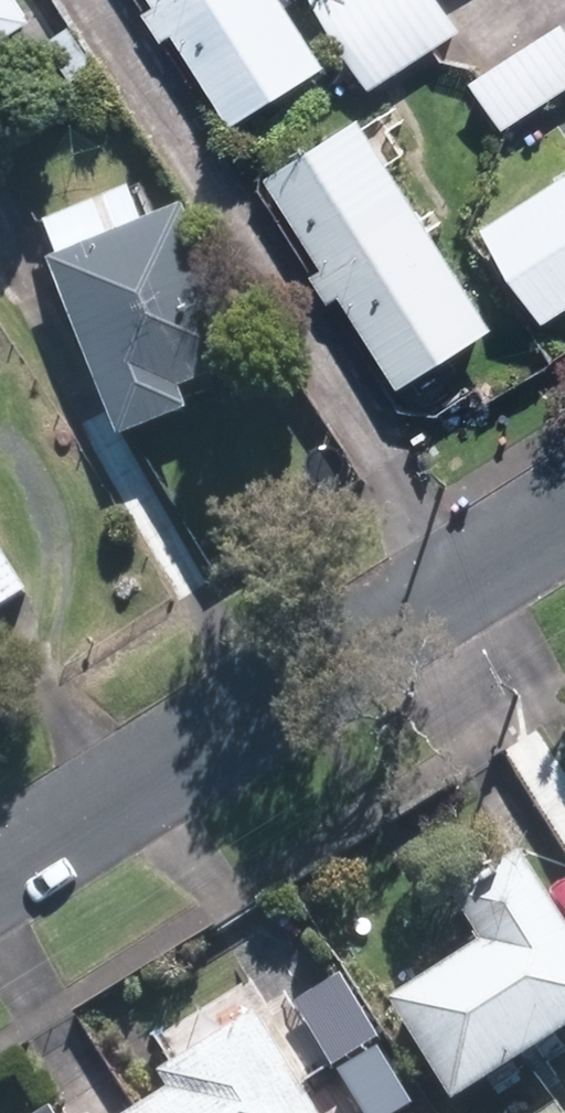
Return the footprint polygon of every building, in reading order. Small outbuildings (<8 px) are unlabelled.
[(29,0),(0,0),(0,39),(39,15),(29,0)] [(297,0),(148,0),(145,2),(168,38),(184,29),(243,121),(337,61),(297,0)] [(452,0),(326,0),(377,80),(467,24),(452,0)] [(481,78),(510,125),(564,89),(564,24),(481,78)] [(81,47),(67,25),(45,39),(59,61),(81,47)] [(501,323),(369,119),(277,178),(333,264),(318,273),(336,300),(350,292),(408,383),(501,323)] [(492,224),(553,318),(564,310),(564,178),(492,224)] [(141,226),(126,184),(40,219),(57,258),(49,261),(120,436),(188,409),(179,389),(246,361),(200,246),(185,208),(178,211),(141,226)] [(0,552),(0,607),(25,592),(0,552)] [(564,1023),(564,911),(520,841),(453,884),(484,930),(394,988),(459,1090),(564,1023)] [(336,1058),(377,1033),(384,1028),(346,965),(338,970),(297,994),(336,1058)] [(260,1001),(160,1063),(171,1080),(118,1112),(331,1112),(260,1001)] [(549,1098),(527,1112),(560,1112),(549,1098)] [(91,1105),(78,1112),(97,1112),(91,1105)]
